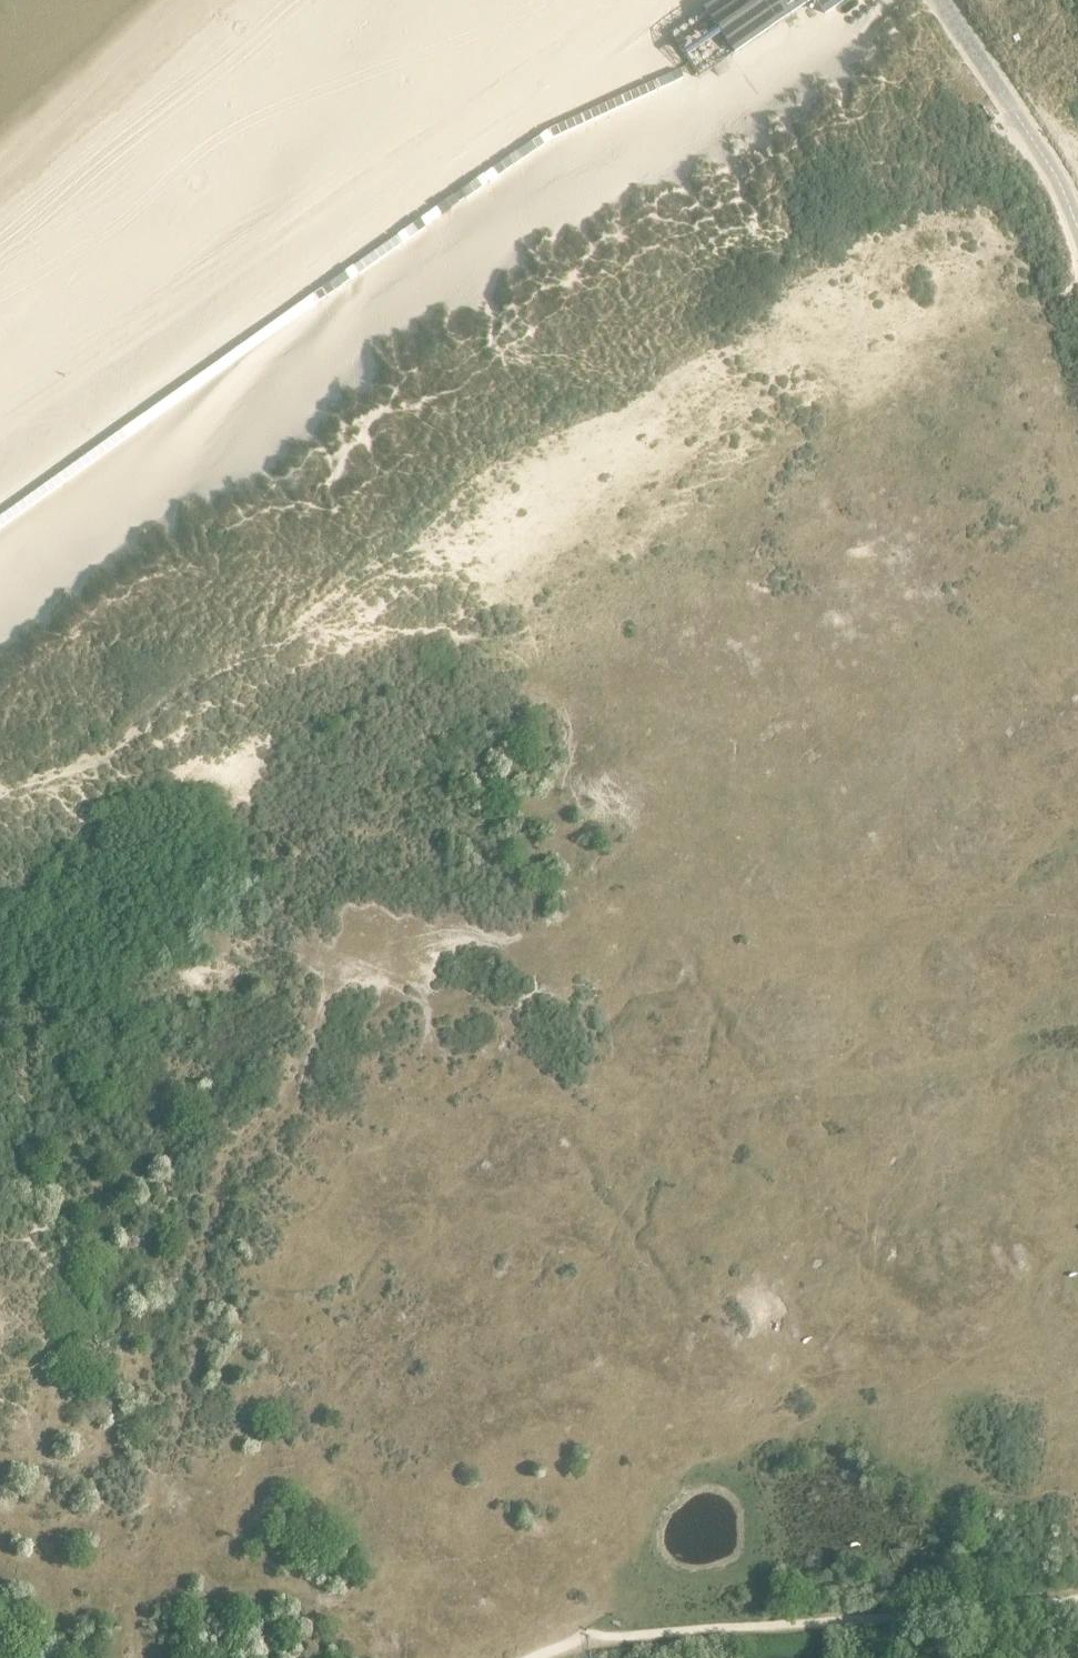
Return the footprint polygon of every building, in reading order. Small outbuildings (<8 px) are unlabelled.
[(813,0),(721,0),(705,11),(734,54),(813,0)]
